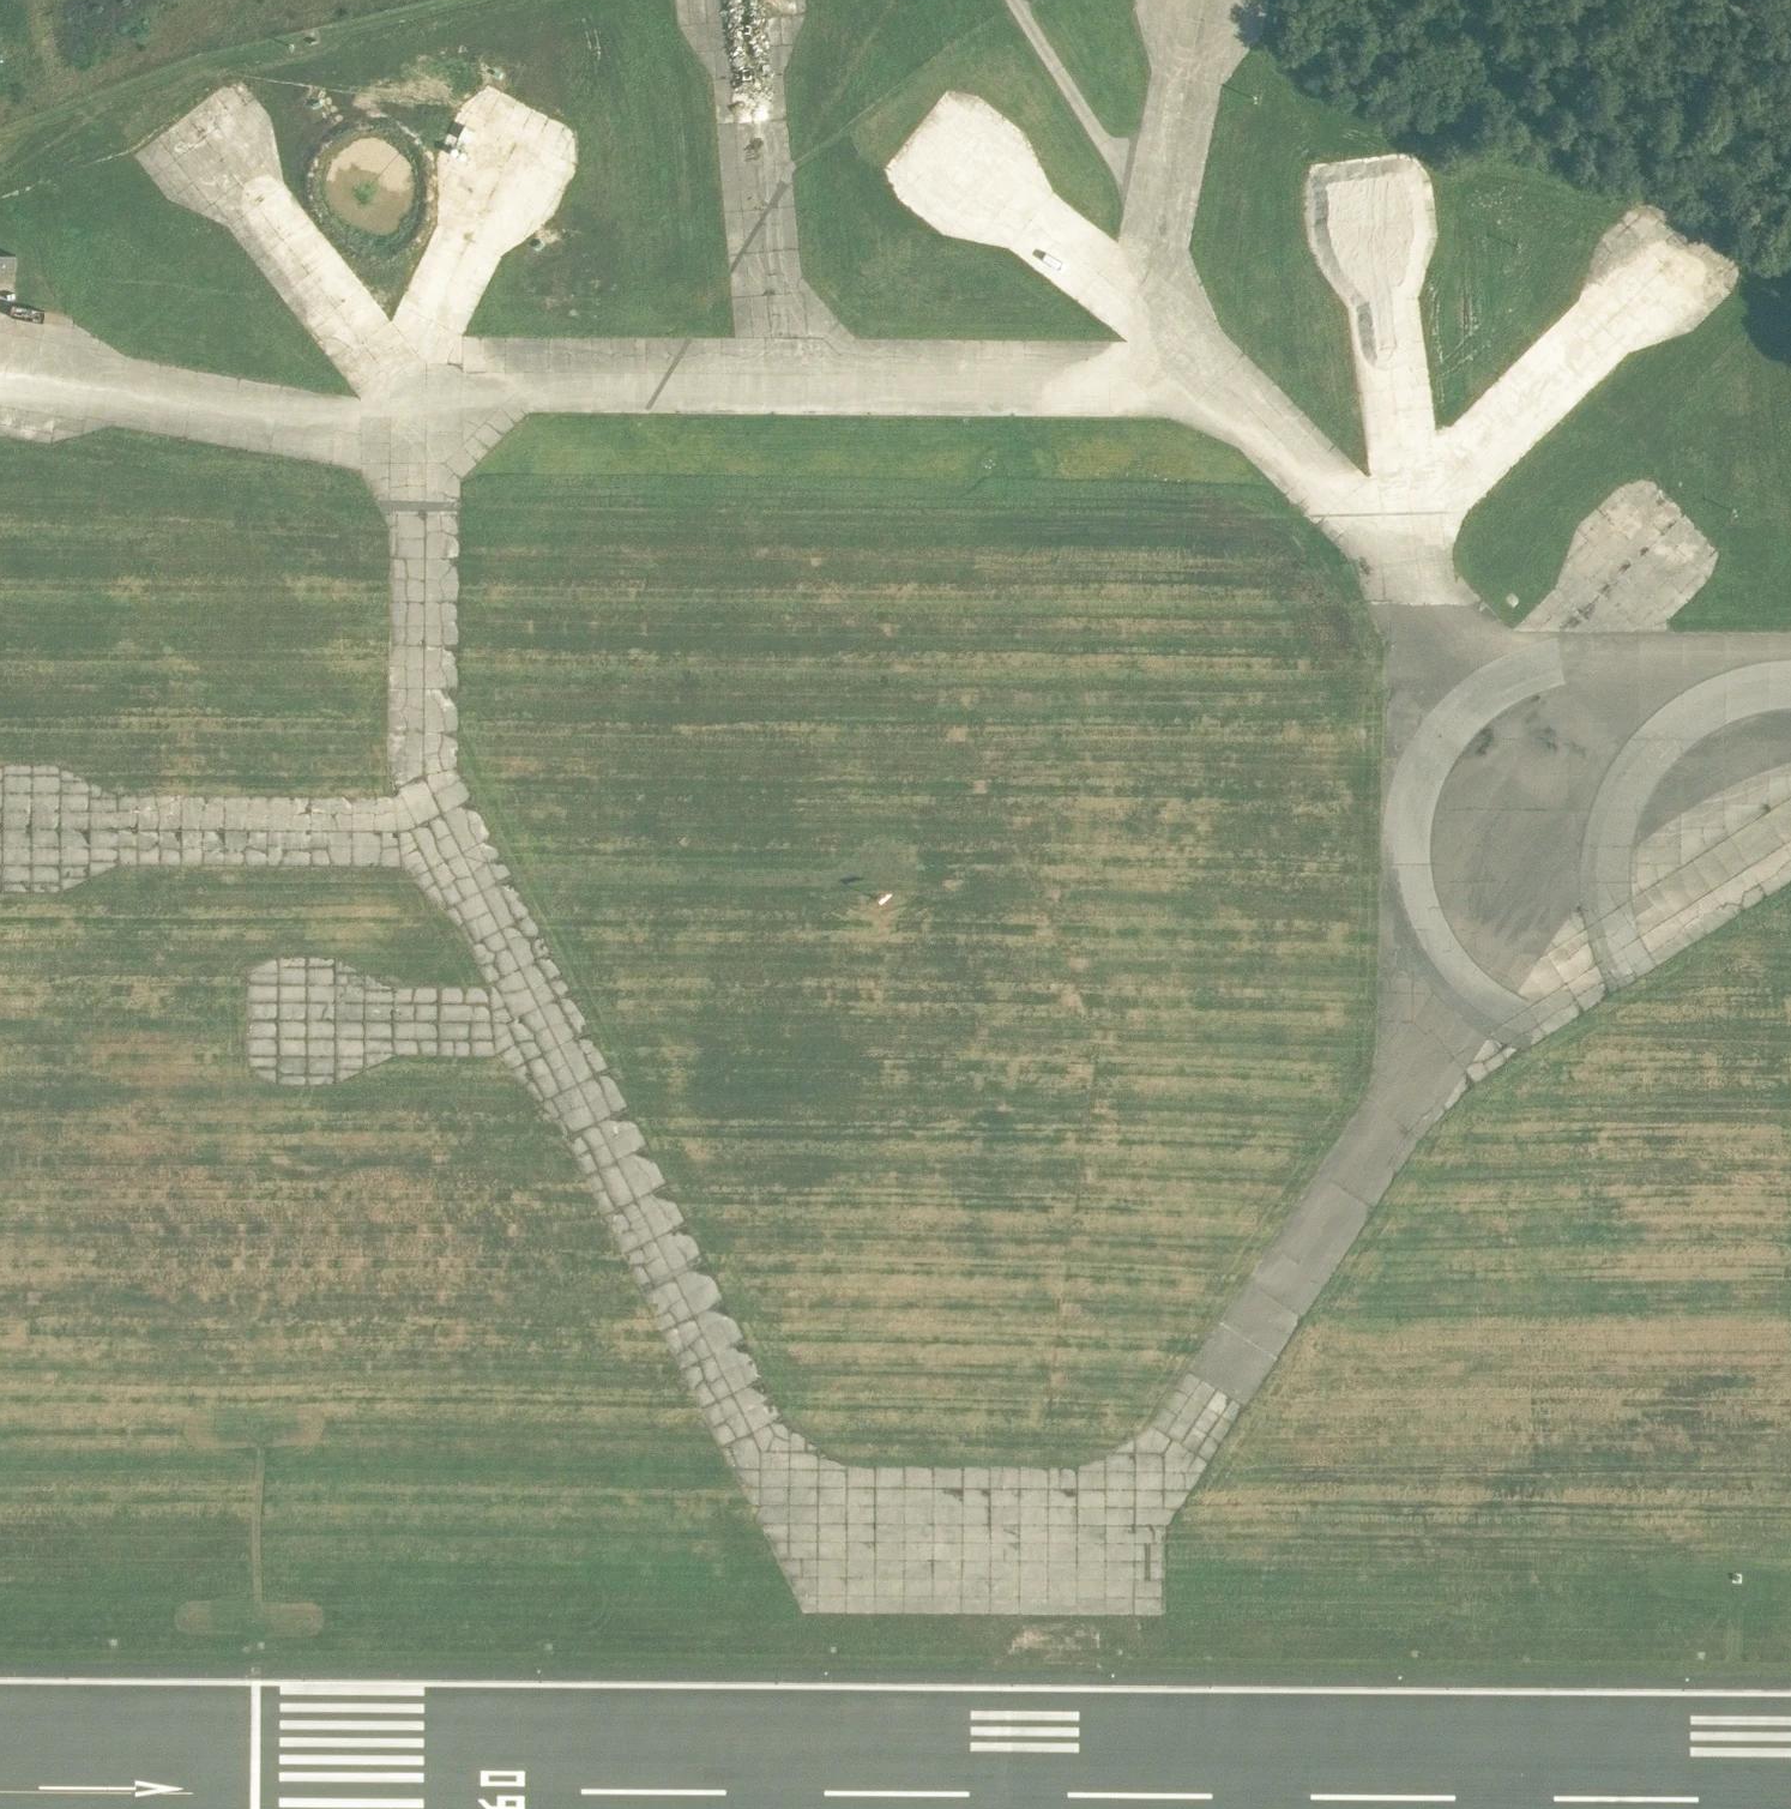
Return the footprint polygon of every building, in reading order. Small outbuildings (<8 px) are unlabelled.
[(0,253),(0,267),(15,267),(15,253),(0,253)]
